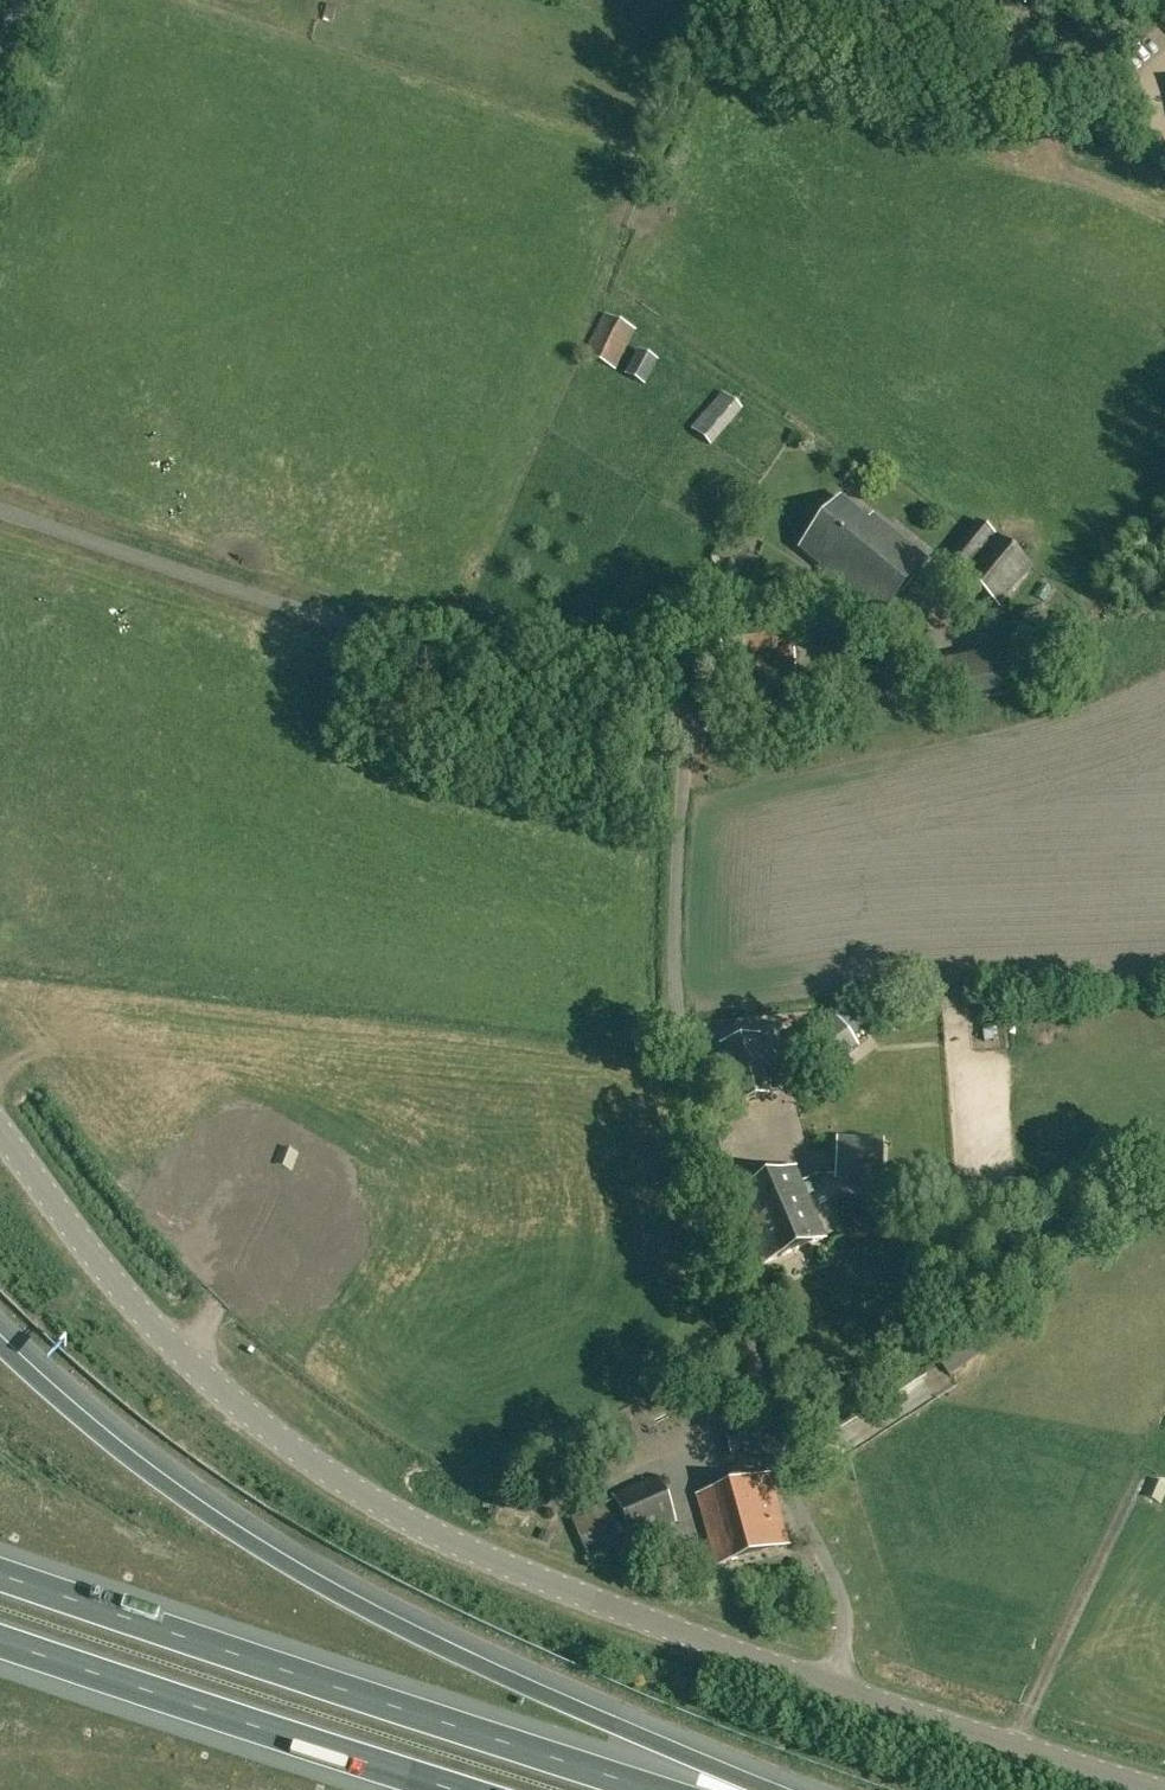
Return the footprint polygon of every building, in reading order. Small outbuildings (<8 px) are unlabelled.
[(625,322),(605,313),(584,354),(616,370),(636,329),(625,322)] [(624,374),(645,385),(659,360),(638,349),(624,374)] [(691,428),(711,446),(743,409),(723,392),(691,428)] [(878,622),(929,560),(872,514),(869,519),(842,497),(800,548),(829,571),(824,577),(878,622)] [(978,520),(949,554),(967,571),(963,575),(998,606),(1032,567),(978,520)] [(785,608),(717,621),(727,686),(798,673),(785,608)] [(797,1044),(821,1076),(860,1046),(836,1015),(797,1044)] [(994,1024),(982,1026),(983,1041),(995,1040),(994,1024)] [(721,1044),(737,1104),(773,1094),(758,1035),(721,1044)] [(835,1136),(833,1180),(885,1182),(887,1139),(835,1136)] [(302,1150),(284,1142),(276,1159),(294,1167),(302,1150)] [(735,1193),(764,1262),(825,1237),(795,1167),(735,1193)] [(938,1356),(950,1374),(984,1353),(971,1336),(938,1356)] [(725,1432),(732,1456),(762,1448),(755,1424),(725,1432)] [(574,1435),(573,1435),(572,1435),(571,1435),(570,1436),(568,1437),(568,1438),(567,1439),(566,1440),(566,1441),(566,1442),(566,1444),(566,1445),(567,1446),(568,1447),(568,1448),(570,1449),(571,1449),(572,1450),(573,1450),(575,1450),(576,1449),(577,1449),(578,1448),(579,1447),(580,1446),(580,1445),(580,1444),(581,1442),(580,1441),(580,1440),(580,1439),(579,1438),(578,1437),(577,1436),(576,1435),(574,1435)] [(613,1495),(615,1500),(574,1519),(589,1559),(677,1522),(657,1475),(613,1495)] [(718,1566),(789,1546),(769,1475),(699,1495),(718,1566)] [(1152,1478),(1143,1496),(1161,1504),(1164,1496),(1164,1484),(1152,1478)] [(552,1534),(543,1530),(538,1539),(548,1543),(552,1534)]
